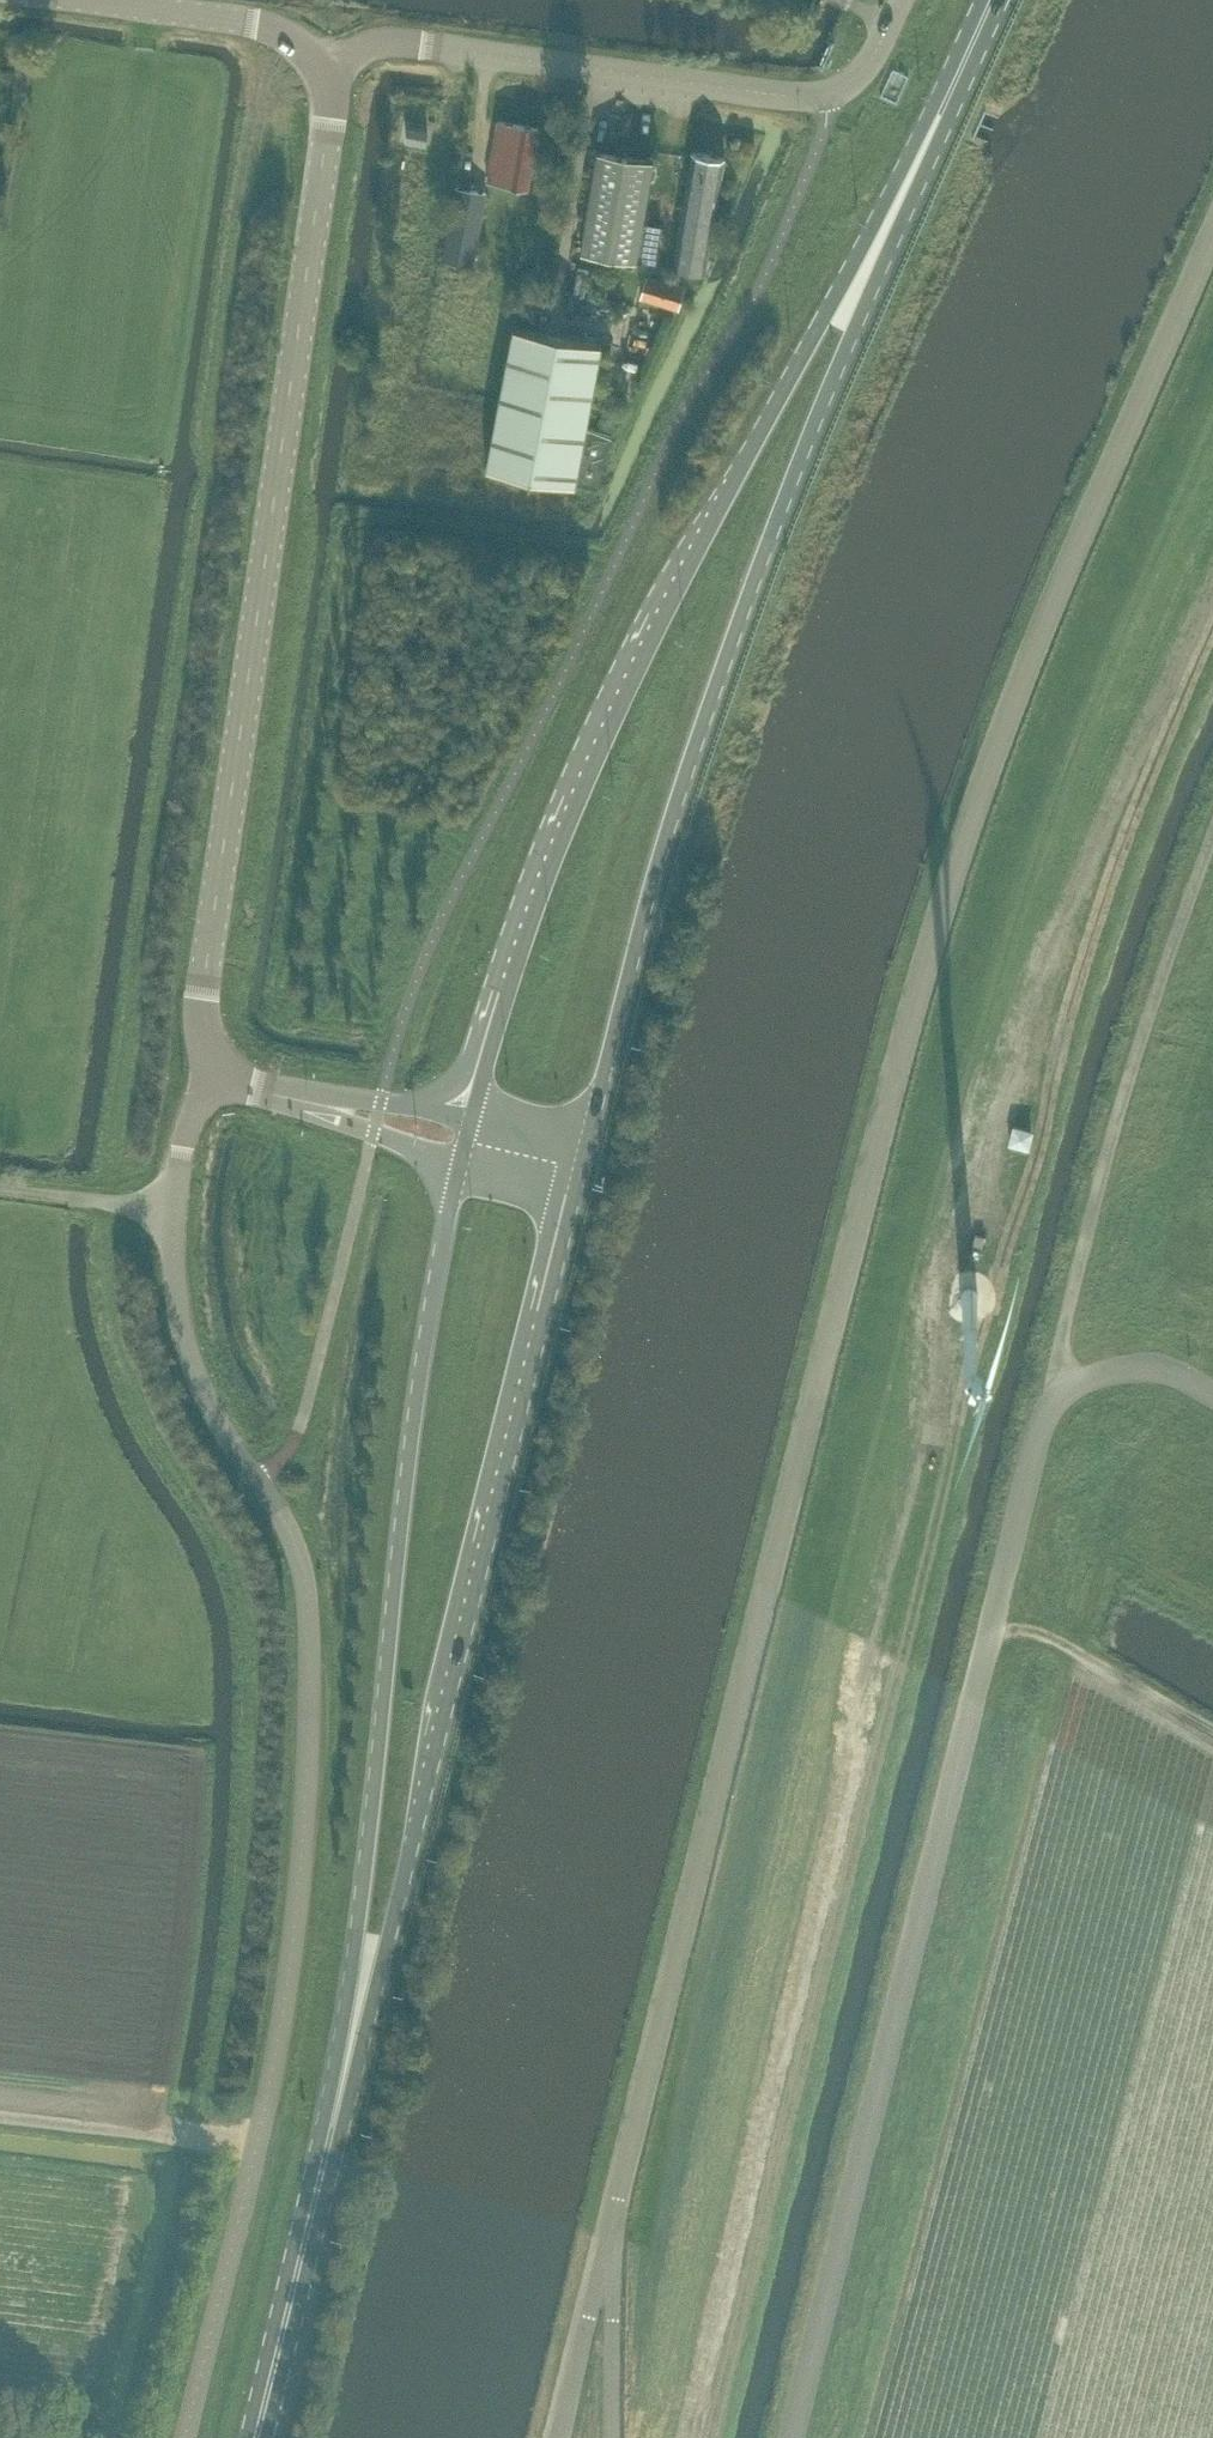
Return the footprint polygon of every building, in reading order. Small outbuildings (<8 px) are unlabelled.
[(497,117),(487,179),(529,186),(539,125),(497,117)] [(408,125),(406,137),(426,140),(428,128),(408,125)] [(598,152),(580,251),(602,255),(656,264),(663,227),(644,224),(654,162),(598,152)] [(690,152),(672,267),(708,272),(725,158),(690,152)] [(455,185),(442,256),(475,261),(487,191),(455,185)] [(685,283),(646,272),(639,295),(679,306),(685,283)] [(515,324),(487,464),(598,485),(613,431),(584,426),(601,341),(515,324)] [(1029,1147),(1034,1128),(1013,1123),(1008,1142),(1029,1147)] [(970,1286),(969,1286),(968,1286),(967,1286),(966,1287),(965,1287),(964,1287),(964,1288),(963,1288),(963,1289),(962,1289),(961,1290),(961,1291),(960,1292),(960,1293),(960,1294),(960,1295),(960,1296),(960,1297),(960,1298),(960,1299),(961,1299),(961,1300),(961,1301),(962,1302),(963,1302),(963,1303),(964,1303),(964,1304),(965,1304),(966,1304),(967,1305),(968,1305),(969,1305),(970,1305),(971,1305),(972,1305),(973,1304),(974,1304),(975,1303),(976,1302),(977,1302),(977,1301),(978,1300),(978,1299),(979,1298),(979,1297),(979,1296),(979,1295),(979,1294),(978,1293),(978,1292),(978,1291),(977,1290),(977,1289),(976,1289),(975,1288),(974,1287),(973,1287),(973,1286),(972,1286),(971,1286),(970,1286)]
